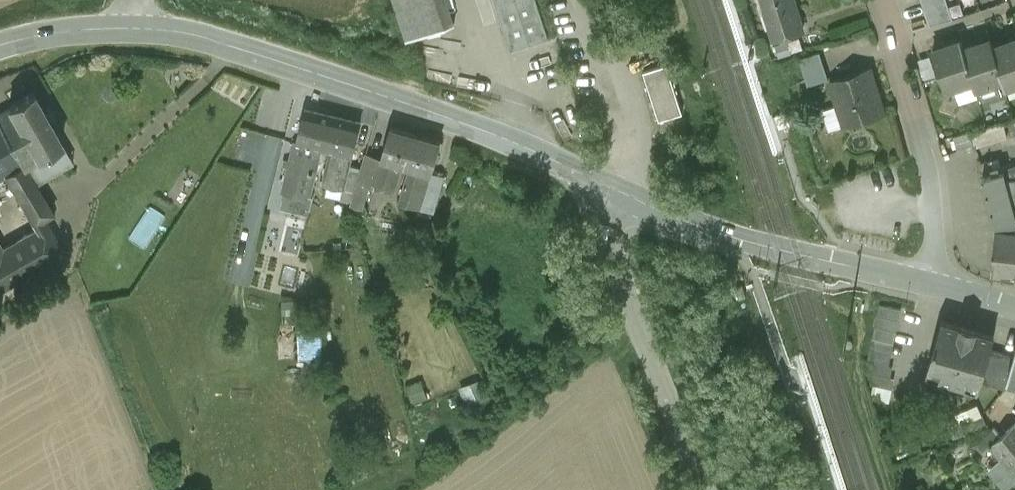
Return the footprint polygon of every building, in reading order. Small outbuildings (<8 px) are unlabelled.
[(441,0),(398,0),(409,34),(448,21),(441,0)] [(513,45),(551,33),(540,0),(499,0),(513,45)] [(762,1),(763,0),(771,23),(769,23),(773,34),(804,24),(796,0),(762,0),(762,1)] [(927,10),(950,3),(949,0),(923,0),(927,10)] [(950,3),(927,10),(931,23),(954,15),(950,3)] [(965,44),(964,45),(974,75),(973,75),(976,82),(1003,73),(1004,73),(994,43),(995,43),(992,35),(965,44)] [(994,43),(1004,73),(1003,73),(1006,81),(1014,78),(1014,36),(995,43),(994,43)] [(963,37),(935,47),(947,84),(973,75),(974,75),(964,45),(965,44),(963,37)] [(820,46),(800,53),(809,80),(829,73),(820,46)] [(669,58),(645,65),(661,114),(684,107),(669,58)] [(871,63),(831,76),(838,100),(824,104),(831,125),(885,107),(871,63)] [(62,140),(32,89),(8,104),(9,106),(38,154),(49,148),(62,140)] [(9,106),(0,112),(0,122),(24,163),(38,154),(9,106)] [(334,114),(306,107),(298,139),(321,145),(326,146),(334,114)] [(361,121),(334,114),(326,146),(332,147),(353,153),(361,121)] [(4,173),(36,227),(47,220),(44,215),(53,210),(24,163),(0,122),(0,175),(4,173)] [(417,132),(395,125),(386,155),(396,158),(408,161),(417,132)] [(441,139),(417,132),(408,161),(411,162),(427,167),(433,169),(441,139)] [(321,145),(298,139),(292,161),(285,159),(285,161),(292,163),(286,187),(309,193),(321,145)] [(353,153),(332,147),(324,179),(344,184),(346,185),(351,163),(353,153)] [(60,166),(49,148),(38,154),(50,173),(60,166)] [(979,156),(998,221),(1000,221),(1000,222),(1014,223),(1014,202),(1004,162),(1001,150),(979,156)] [(362,166),(352,202),(365,205),(371,182),(362,180),(368,156),(366,155),(362,166)] [(384,160),(368,156),(362,180),(371,182),(376,183),(377,179),(389,182),(396,158),(386,155),(384,160)] [(1004,162),(1014,202),(1014,159),(1004,162)] [(427,167),(411,162),(400,200),(415,204),(427,167)] [(351,163),(346,185),(344,184),(340,198),(352,202),(362,166),(351,163)] [(376,212),(373,228),(397,233),(400,217),(376,212)] [(0,248),(0,289),(65,250),(47,220),(36,227),(3,247),(0,248)] [(1000,222),(1000,221),(998,221),(997,224),(998,224),(994,262),(993,264),(1014,266),(1014,223),(1000,222)] [(880,298),(868,354),(872,355),(869,366),(873,367),(871,378),(893,383),(895,372),(891,371),(894,360),(890,359),(902,303),(880,298)] [(995,329),(943,314),(928,367),(980,382),(982,376),(991,343),(995,329)] [(301,355),(325,354),(324,324),(299,325),(301,355)] [(1014,349),(991,343),(982,376),(1005,382),(1008,369),(1014,349)] [(476,373),(461,385),(471,406),(484,396),(476,373)] [(983,409),(963,417),(968,428),(988,419),(983,409)] [(1001,430),(994,422),(976,438),(983,446),(991,439),(1014,468),(1014,418),(1001,430)] [(364,461),(350,469),(356,479),(370,471),(364,461)]
